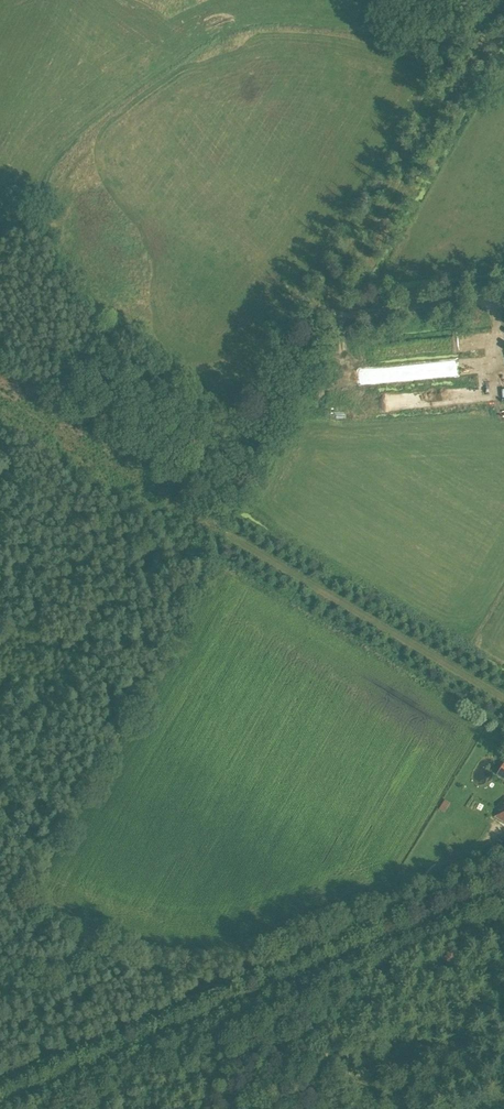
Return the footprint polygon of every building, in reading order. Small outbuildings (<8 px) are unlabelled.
[(494,817),(503,823),(503,800),(494,817)]
